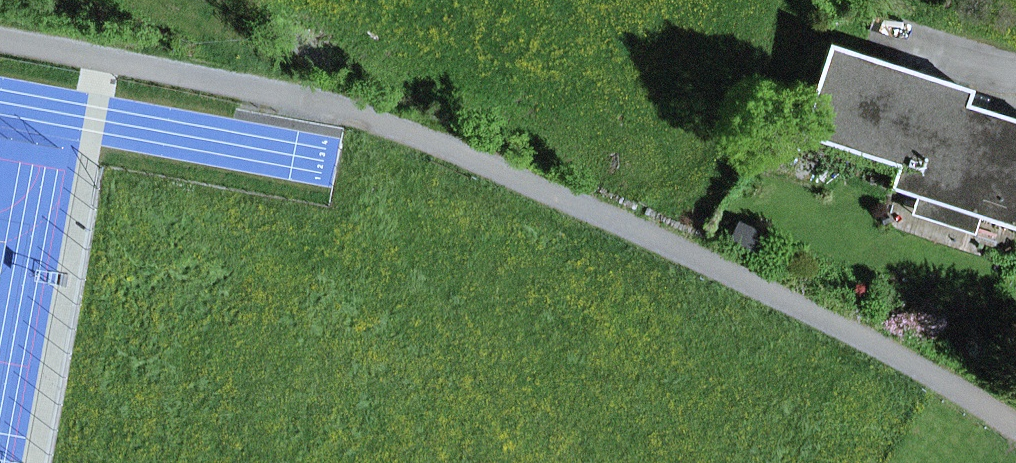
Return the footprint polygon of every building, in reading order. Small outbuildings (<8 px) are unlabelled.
[(1015,231),(1015,230),(1015,123),(964,107),(968,92),(827,49),(800,137),(897,167),(891,189),(1015,231)]
